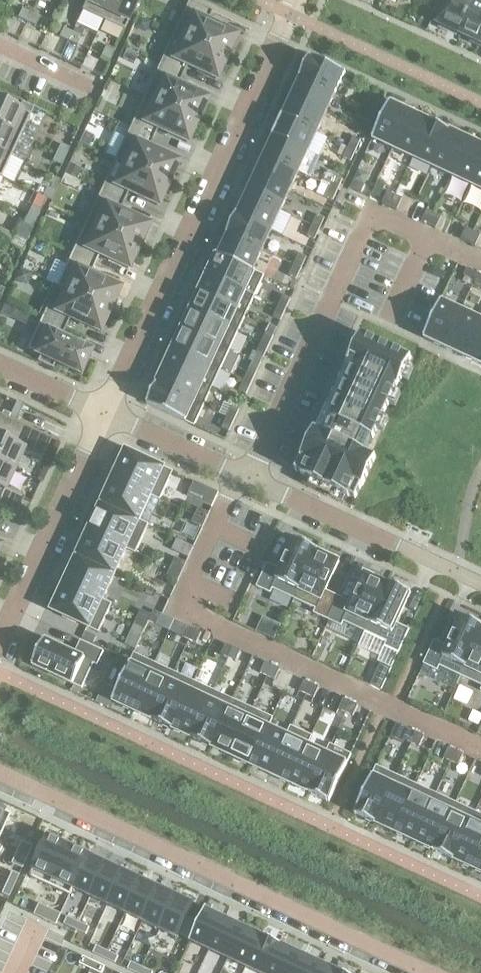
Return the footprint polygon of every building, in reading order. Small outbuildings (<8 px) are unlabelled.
[(113,0),(87,0),(82,11),(103,20),(113,0)] [(103,20),(125,30),(139,0),(113,0),(103,20)] [(442,1),(439,0),(431,0),(428,8),(437,12),(442,1)] [(476,1),(473,0),(449,0),(438,23),(461,34),(476,1)] [(189,1),(174,33),(228,58),(235,43),(225,38),(228,32),(208,22),(213,12),(189,1)] [(476,1),(461,34),(480,43),(480,4),(476,1)] [(27,22),(31,13),(22,9),(18,18),(27,22)] [(40,17),(31,13),(27,22),(36,27),(40,17)] [(139,16),(134,28),(145,33),(150,22),(139,16)] [(68,42),(72,33),(63,28),(59,38),(68,42)] [(81,37),(72,33),(68,42),(77,46),(81,37)] [(221,74),(228,58),(174,33),(159,65),(183,75),(187,66),(208,75),(211,69),(221,74)] [(105,48),(101,57),(110,61),(114,52),(105,48)] [(127,50),(123,58),(134,63),(138,55),(127,50)] [(336,94),(345,74),(345,73),(310,57),(300,77),(336,94)] [(178,85),(183,75),(159,65),(145,96),(199,121),(206,106),(196,101),(199,95),(178,85)] [(327,113),(336,94),(300,77),(291,97),(327,113)] [(20,136),(30,115),(19,110),(23,102),(0,92),(0,127),(20,136)] [(192,137),(199,121),(145,96),(130,128),(153,139),(158,129),(179,139),(182,132),(192,137)] [(318,133),(327,113),(291,97),(282,116),(318,133)] [(377,113),(382,102),(375,98),(370,109),(377,113)] [(393,149),(410,112),(390,102),(372,139),(393,149)] [(372,124),(377,113),(370,109),(364,120),(372,124)] [(413,158),(430,121),(410,112),(393,149),(413,158)] [(309,153),(318,133),(282,116),(273,136),(309,153)] [(432,167),(449,130),(430,121),(413,158),(432,167)] [(0,127),(0,152),(10,157),(20,136),(0,127)] [(149,148),(153,139),(130,128),(115,159),(170,185),(177,169),(167,164),(170,158),(149,148)] [(452,176),(469,139),(449,130),(432,167),(452,176)] [(85,132),(80,142),(88,146),(93,136),(85,132)] [(299,172),(309,153),(273,136),(264,156),(299,172)] [(359,152),(364,141),(356,138),(351,149),(359,152)] [(480,164),(480,145),(469,139),(452,176),(471,185),(480,164)] [(69,148),(60,144),(56,153),(65,157),(69,148)] [(354,163),(359,152),(351,149),(346,159),(354,163)] [(0,152),(0,177),(1,178),(10,157),(0,152)] [(65,157),(56,153),(52,162),(61,166),(65,157)] [(290,192),(299,172),(264,156),(255,175),(290,192)] [(162,200),(170,185),(115,159),(101,191),(124,202),(129,192),(149,202),(152,195),(162,200)] [(70,164),(65,173),(77,179),(82,170),(70,164)] [(471,185),(480,190),(480,164),(471,185)] [(281,211),(290,192),(255,175),(246,195),(281,211)] [(336,176),(331,187),(338,190),(343,179),(336,176)] [(354,181),(351,188),(362,193),(365,186),(354,181)] [(378,182),(373,194),(380,198),(386,186),(378,182)] [(331,187),(326,198),(333,201),(338,190),(331,187)] [(47,188),(42,197),(52,201),(56,192),(47,188)] [(119,211),(124,202),(101,191),(86,222),(140,248),(147,232),(137,228),(140,221),(119,211)] [(388,192),(383,203),(390,206),(395,196),(388,192)] [(272,231),(281,211),(246,195),(237,214),(272,231)] [(395,196),(390,206),(398,210),(403,199),(395,196)] [(32,206),(28,215),(37,219),(41,210),(32,206)] [(427,210),(422,221),(429,225),(435,214),(427,210)] [(263,250),(272,231),(237,214),(228,234),(263,250)] [(435,214),(429,225),(437,228),(442,217),(435,214)] [(33,228),(37,219),(28,215),(23,224),(33,228)] [(318,215),(313,226),(320,229),(325,219),(318,215)] [(133,263),(140,248),(86,222),(71,254),(95,265),(99,255),(120,265),(123,258),(133,263)] [(313,226),(308,237),(315,240),(320,229),(313,226)] [(466,229),(461,239),(469,243),(474,232),(466,229)] [(14,235),(5,231),(1,240),(10,244),(14,235)] [(474,232),(469,243),(476,246),(480,235),(474,232)] [(227,234),(218,255),(254,271),(263,251),(227,234)] [(90,275),(95,265),(71,254),(57,285),(111,311),(118,295),(108,291),(111,284),(90,275)] [(217,254),(208,273),(255,296),(264,276),(254,271),(218,255),(217,254)] [(300,254),(295,265),(302,269),(307,258),(300,254)] [(295,265),(290,276),(297,279),(302,269),(295,265)] [(20,268),(15,280),(25,285),(31,274),(20,268)] [(475,281),(479,274),(468,269),(464,276),(475,281)] [(208,273),(199,292),(247,314),(255,296),(208,273)] [(104,326),(111,311),(57,285),(56,286),(65,290),(57,309),(48,305),(42,317),(65,328),(70,318),(91,328),(94,321),(104,326)] [(199,292),(190,310),(238,333),(247,314),(199,292)] [(286,310),(291,299),(284,295),(279,306),(286,310)] [(444,347),(461,310),(441,301),(424,338),(444,347)] [(279,306),(274,317),(281,321),(286,310),(279,306)] [(190,310),(182,329),(230,351),(238,333),(190,310)] [(480,320),(480,319),(461,310),(444,347),(464,356),(480,320)] [(61,338),(65,328),(42,317),(27,349),(40,355),(37,362),(52,369),(55,363),(81,375),(89,358),(79,354),(82,347),(61,338)] [(464,356),(480,364),(480,320),(464,356)] [(182,329),(173,347),(221,370),(230,351),(182,329)] [(269,347),(274,336),(267,333),(262,343),(269,347)] [(302,475),(302,476),(349,497),(356,500),(362,486),(363,487),(376,458),(366,453),(372,439),(373,439),(398,387),(412,358),(361,335),(348,363),(355,367),(331,419),(332,420),(325,434),(315,429),(301,458),(302,458),(296,472),(302,475)] [(264,358),(269,347),(262,343),(257,354),(264,358)] [(173,347),(165,366),(213,388),(221,370),(173,347)] [(165,366),(156,384),(204,407),(213,388),(165,366)] [(252,384),(257,373),(250,369),(245,380),(252,384)] [(247,395),(252,384),(245,380),(239,391),(247,395)] [(156,384),(147,404),(195,426),(204,407),(156,384)] [(12,420),(15,422),(24,404),(17,401),(9,419),(0,415),(0,446),(12,420)] [(235,421),(240,410),(232,407),(227,417),(235,421)] [(230,432),(235,421),(227,417),(222,428),(230,432)] [(15,422),(12,420),(0,446),(0,463),(14,470),(22,451),(42,460),(52,439),(15,422)] [(126,450),(113,477),(152,495),(152,496),(160,500),(174,472),(126,450)] [(14,470),(0,463),(0,512),(15,519),(25,497),(5,488),(14,470)] [(140,521),(152,496),(152,495),(113,477),(101,504),(140,522),(140,521)] [(188,496),(212,507),(219,493),(194,481),(188,496)] [(149,525),(140,521),(140,522),(101,504),(89,530),(128,548),(127,549),(136,553),(149,525)] [(210,513),(199,508),(196,515),(206,520),(210,513)] [(203,528),(206,520),(196,515),(192,523),(203,528)] [(115,575),(127,549),(128,548),(89,530),(76,557),(115,575)] [(181,538),(175,553),(189,559),(195,544),(181,538)] [(317,551),(318,552),(318,550),(295,539),(281,570),(268,564),(257,587),(271,593),(273,589),(295,599),(317,551)] [(328,556),(318,552),(317,551),(295,599),(316,609),(314,613),(328,620),(339,597),(326,591),(339,562),(337,561),(338,558),(329,554),(328,556)] [(104,600),(115,575),(76,557),(64,583),(103,601),(104,600)] [(187,563),(176,558),(172,567),(183,572),(187,563)] [(178,581),(183,572),(172,567),(168,576),(178,581)] [(388,584),(387,584),(377,579),(378,577),(368,572),(367,575),(365,573),(352,603),(339,597),(328,620),(342,626),(344,622),(366,632),(388,584)] [(408,591),(409,589),(392,582),(391,584),(387,582),(387,584),(388,584),(366,632),(387,642),(385,646),(399,653),(410,630),(397,624),(411,593),(408,591)] [(112,604),(104,600),(103,601),(64,583),(51,611),(99,633),(112,604)] [(149,622),(152,615),(141,610),(138,617),(149,623),(149,622)] [(154,611),(152,615),(149,622),(157,625),(162,614),(154,611)] [(466,616),(465,618),(462,616),(448,647),(435,641),(424,664),(438,671),(440,666),(462,676),(480,634),(480,623),(466,616)] [(145,630),(149,623),(138,617),(135,625),(145,630)] [(260,628),(277,635),(281,624),(264,618),(260,628)] [(190,638),(195,627),(188,624),(183,635),(190,638)] [(198,642),(203,631),(195,627),(190,638),(198,642)] [(86,631),(83,638),(94,644),(97,637),(86,631)] [(462,676),(480,685),(480,634),(462,676)] [(32,665),(82,689),(94,664),(98,666),(104,652),(81,641),(75,654),(44,640),(32,665)] [(230,656),(235,645),(227,642),(222,653),(230,656)] [(237,660),(242,649),(235,645),(230,656),(237,660)] [(133,711),(155,663),(134,654),(112,701),(133,711)] [(269,675),(274,664),(267,660),(261,671),(269,675)] [(152,720),(175,672),(155,663),(133,711),(152,720)] [(381,663),(371,685),(382,690),(392,668),(381,663)] [(276,678),(281,667),(274,664),(269,675),(276,678)] [(172,729),(194,681),(175,672),(152,720),(172,729)] [(308,693),(313,682),(306,678),(301,689),(308,693)] [(192,738),(214,690),(194,681),(172,729),(192,738)] [(315,696),(320,685),(313,682),(308,693),(315,696)] [(211,747),(233,700),(214,690),(192,738),(211,747)] [(347,711),(352,700),(345,697),(340,707),(347,711)] [(231,756),(253,709),(233,700),(211,747),(231,756)] [(354,714),(359,703),(352,700),(347,711),(354,714)] [(268,726),(269,727),(273,718),(253,709),(231,756),(250,765),(268,726)] [(288,736),(287,735),(269,727),(268,726),(250,765),(270,775),(288,736)] [(308,745),(309,745),(313,736),(291,726),(287,735),(288,736),(270,775),(290,784),(308,745)] [(412,743),(417,733),(410,729),(405,740),(412,743)] [(419,747),(424,736),(417,733),(412,743),(419,747)] [(327,754),(326,753),(309,745),(308,745),(290,784),(309,793),(327,754)] [(330,745),(326,753),(327,754),(309,793),(330,802),(352,755),(330,745)] [(451,762),(456,751),(449,747),(444,758),(451,762)] [(464,754),(456,751),(451,762),(459,765),(464,754)] [(375,823),(397,776),(377,766),(355,814),(375,823)] [(395,832),(417,785),(397,776),(375,823),(395,832)] [(414,842),(436,794),(417,785),(395,832),(414,842)] [(434,851),(456,803),(436,794),(414,842),(434,851)] [(454,860),(476,812),(456,803),(434,851),(454,860)] [(10,815),(0,810),(0,837),(10,815)] [(476,812),(454,860),(473,869),(480,852),(480,815),(476,812)] [(49,836),(30,877),(71,896),(74,889),(73,889),(89,855),(49,836)] [(21,841),(17,849),(28,854),(32,846),(21,841)] [(17,849),(14,856),(25,861),(28,854),(17,849)] [(89,855),(73,889),(74,889),(91,897),(106,863),(89,855)] [(14,856),(11,864),(22,869),(25,861),(14,856)] [(106,863),(91,897),(108,905),(124,871),(106,863)] [(124,871),(108,905),(125,913),(141,879),(124,871)] [(11,872),(6,883),(14,886),(19,875),(11,872)] [(141,879),(125,913),(143,921),(159,887),(141,879)] [(6,883),(1,894),(9,897),(14,886),(6,883)] [(159,887),(143,921),(160,930),(176,895),(159,887)] [(176,895),(160,930),(178,938),(194,904),(176,895)] [(40,904),(34,915),(42,918),(47,907),(40,904)] [(47,907),(42,918),(49,922),(54,911),(47,907)] [(205,909),(190,942),(209,951),(225,918),(205,909)] [(54,911),(49,922),(56,925),(62,914),(54,911)] [(68,917),(64,924),(75,930),(79,922),(68,917)] [(225,918),(209,951),(228,959),(243,927),(225,918)] [(79,922),(75,930),(86,935),(90,927),(79,922)] [(243,927),(228,959),(247,968),(262,936),(243,927)] [(247,968),(257,972),(268,972),(281,945),(262,936),(247,968)] [(268,972),(290,972),(300,953),(281,945),(268,972)] [(97,946),(93,953),(104,958),(108,951),(97,946)] [(108,951),(104,958),(115,964),(119,956),(108,951)] [(290,972),(313,972),(318,962),(300,953),(290,972)] [(83,957),(80,964),(91,969),(94,962),(83,957)] [(91,969),(99,972),(102,972),(105,967),(94,962),(91,969)] [(128,970),(135,972),(140,972),(142,967),(131,962),(128,970)] [(313,972),(336,972),(337,971),(318,962),(313,972)]
